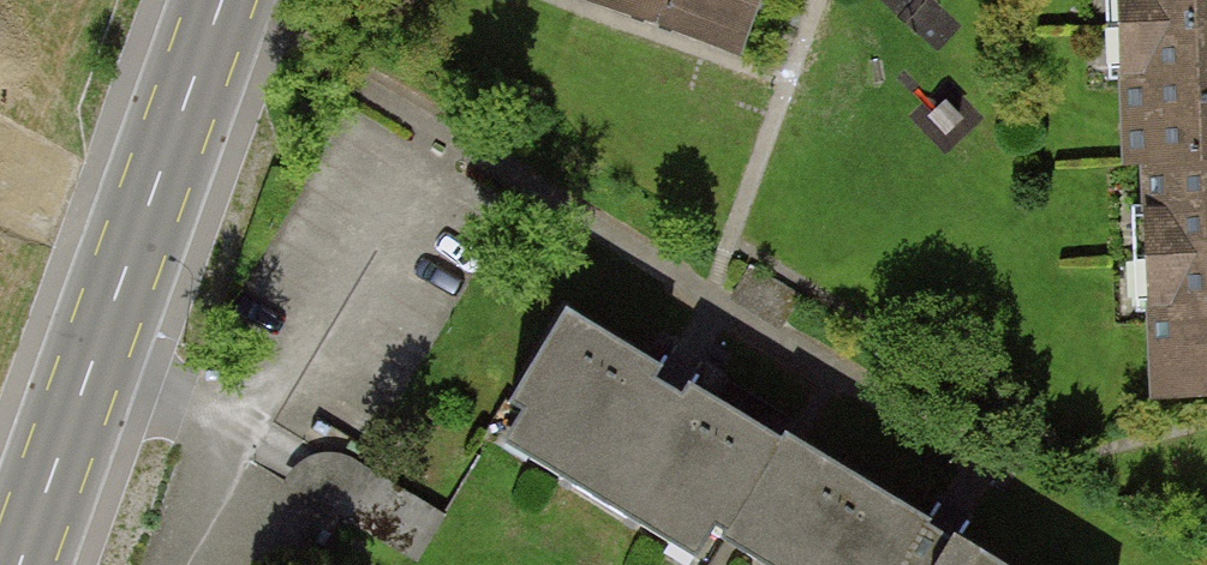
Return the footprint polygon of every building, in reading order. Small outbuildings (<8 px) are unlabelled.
[(732,58),(753,0),(570,0),(732,58)] [(1206,127),(1206,0),(1110,0),(1116,131),(1138,130),(1206,127)] [(1206,377),(1206,127),(1138,130),(1149,380),(1206,377)] [(738,540),(796,443),(790,440),(675,371),(576,312),(518,408),(530,415),(514,443),(700,554),(716,526),(734,537),(738,540)] [(939,528),(796,443),(738,540),(781,564),(1000,564),(939,528)]
